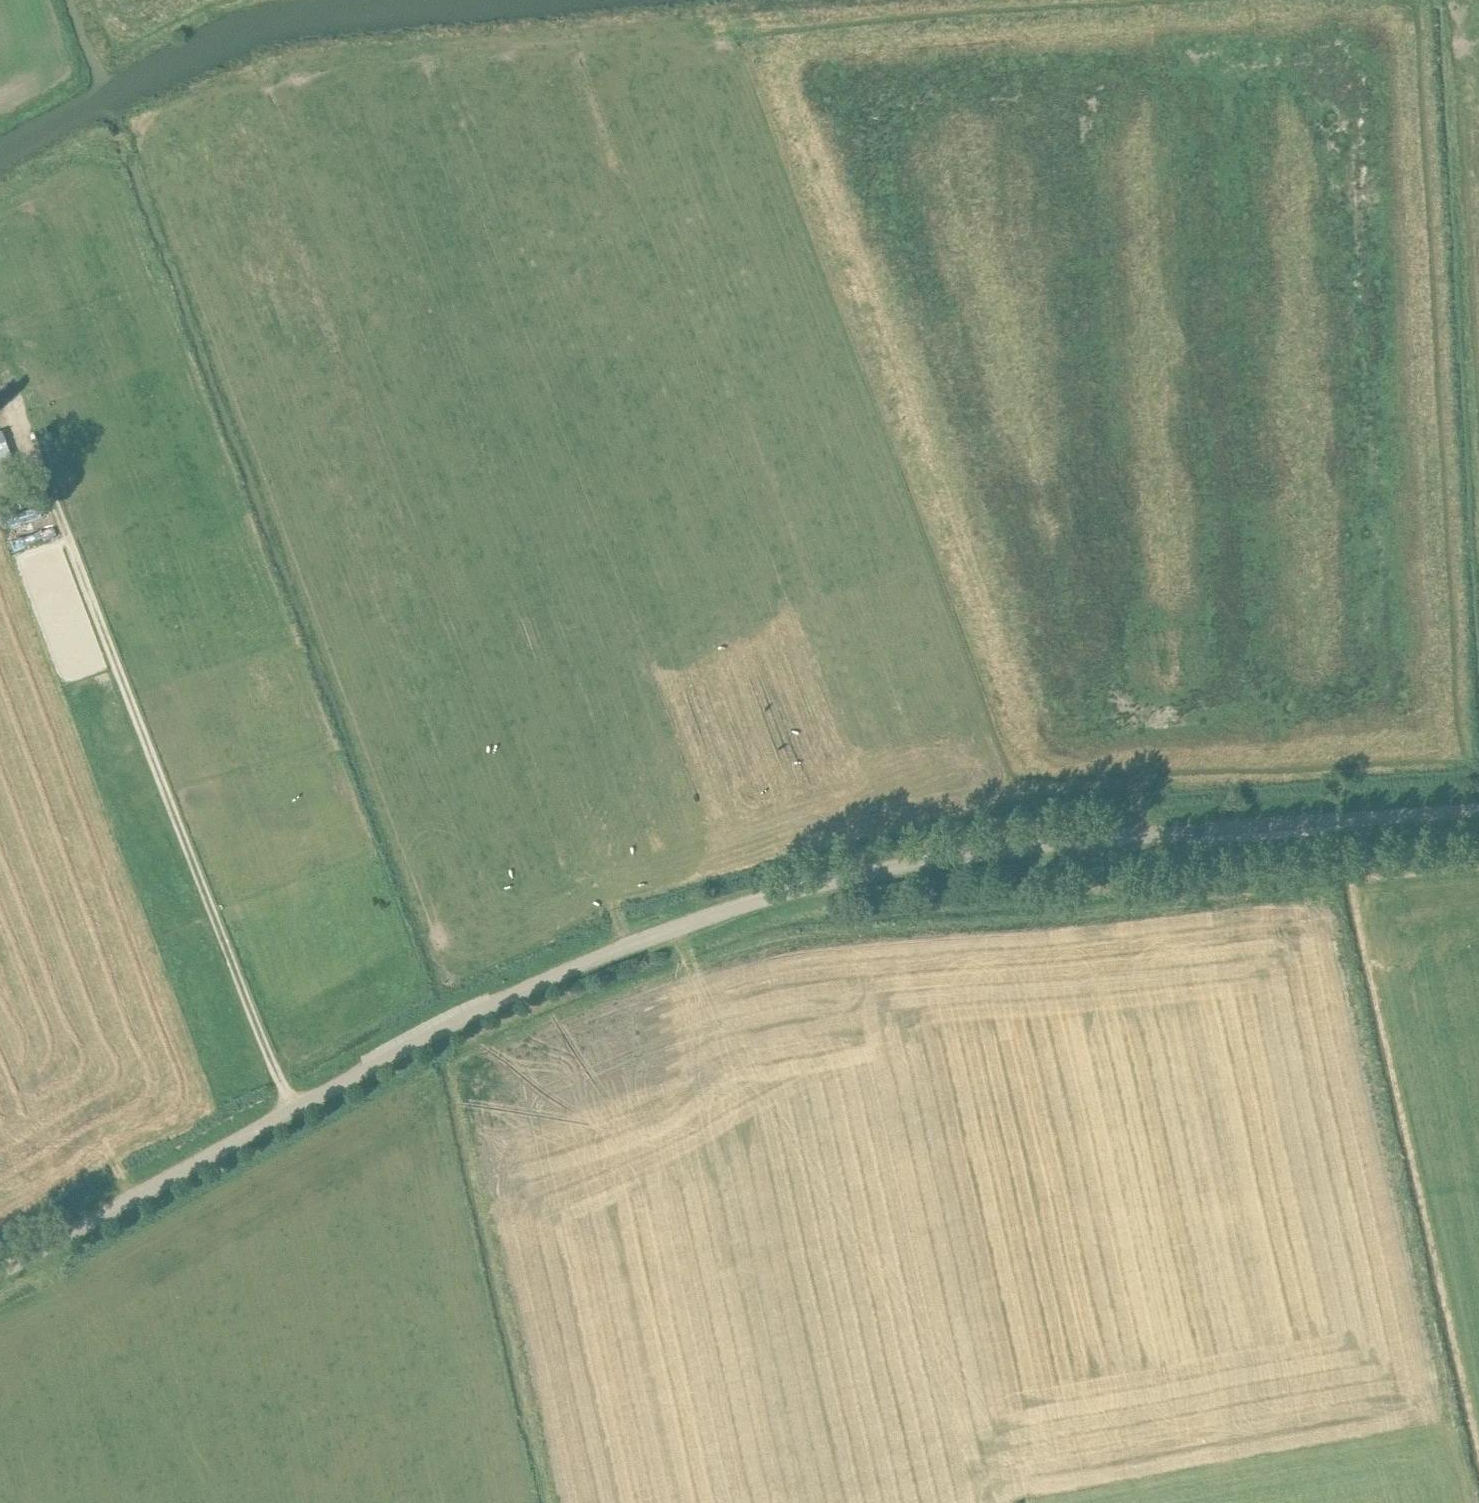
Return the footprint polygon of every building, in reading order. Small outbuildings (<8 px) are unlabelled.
[(0,454),(0,496),(26,483),(9,450),(0,454)]
